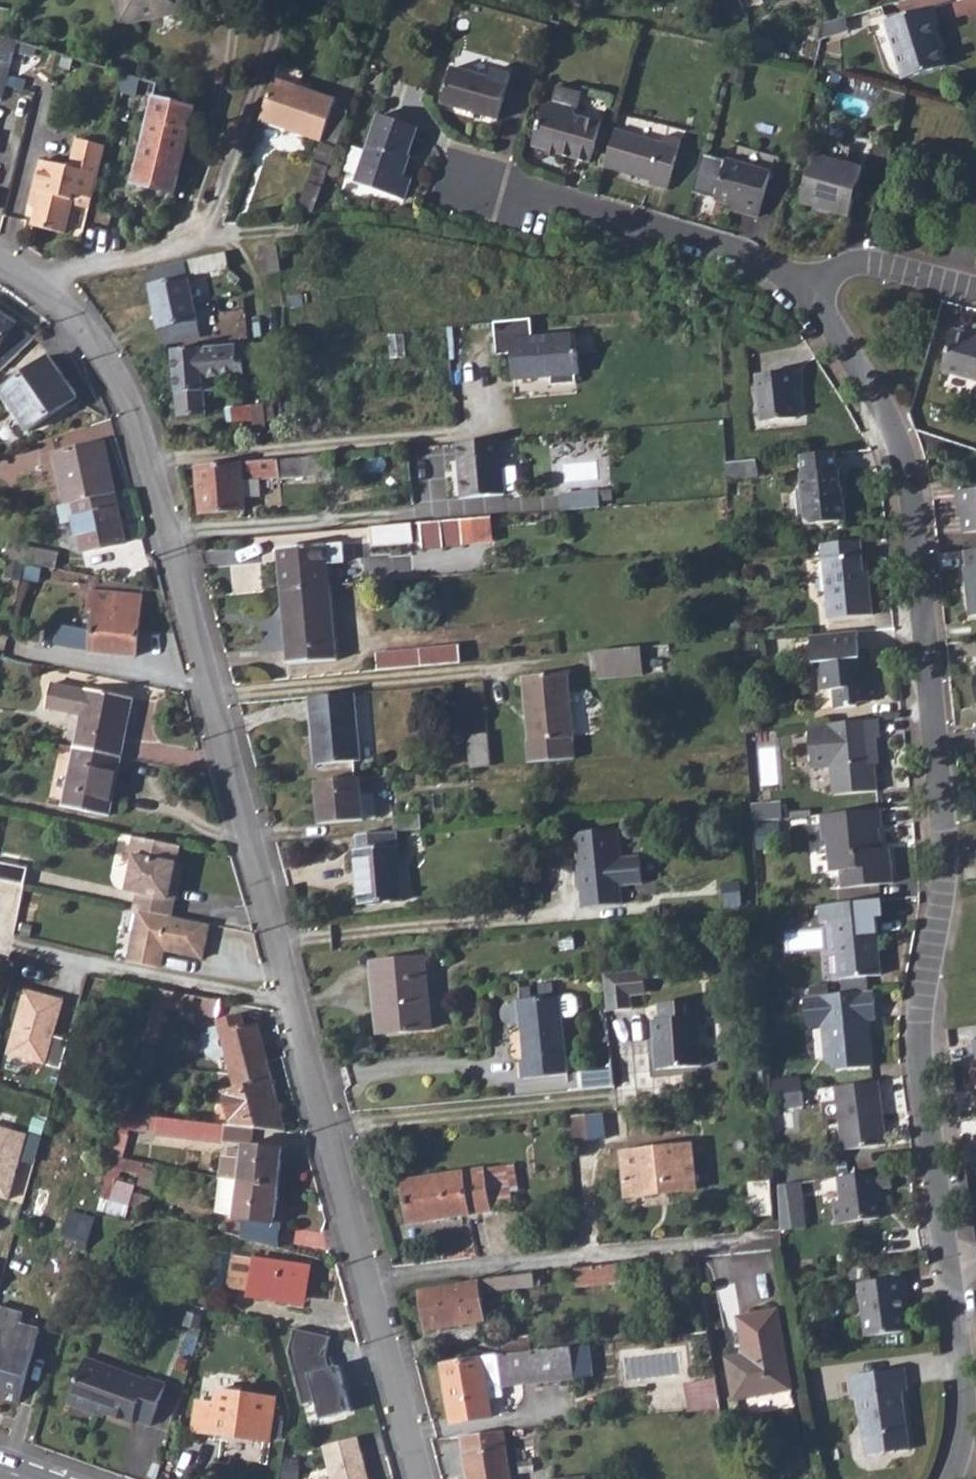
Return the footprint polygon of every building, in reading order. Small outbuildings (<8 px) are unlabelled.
[(123,26),(190,15),(188,0),(119,0),(123,26)] [(931,8),(884,23),(902,80),(944,66),(932,27),(937,26),(931,8)] [(844,19),(824,25),(828,38),(848,32),(844,19)] [(6,87),(20,42),(2,37),(0,45),(0,85),(6,87)] [(454,70),(443,109),(497,124),(511,78),(493,73),(490,81),(454,70)] [(274,80),(259,124),(320,144),(309,176),(298,212),(312,216),(348,113),(333,108),(335,102),(299,88),(274,80)] [(158,98),(133,185),(174,196),(198,109),(158,98)] [(535,149),(550,154),(560,157),(591,165),(602,127),(576,118),(577,116),(574,111),(556,105),(545,110),(535,149)] [(379,117),(353,183),(401,201),(410,179),(400,175),(416,131),(379,117)] [(619,129),(608,166),(653,180),(652,184),(669,188),(683,140),(668,135),(665,142),(619,129)] [(44,160),(36,189),(43,192),(39,206),(35,224),(65,232),(73,202),(75,194),(94,198),(107,146),(81,140),(73,167),(44,160)] [(849,221),(852,210),(854,205),(859,190),(855,185),(859,171),(816,158),(801,206),(849,221)] [(715,199),(732,206),(741,208),(740,212),(757,218),(771,175),(727,161),(715,199)] [(859,171),(855,185),(859,190),(864,173),(859,171)] [(36,189),(32,204),(39,206),(43,192),(36,189)] [(75,194),(73,202),(92,206),(94,198),(75,194)] [(275,247),(244,250),(244,276),(252,275),(252,268),(260,268),(260,274),(278,272),(275,247)] [(224,254),(192,261),(194,276),(226,269),(226,263),(239,261),(236,249),(223,251),(224,254)] [(184,263),(147,271),(162,346),(187,340),(184,323),(195,320),(184,263)] [(2,372),(36,338),(0,313),(0,371),(2,372)] [(528,320),(490,324),(493,357),(508,355),(510,381),(547,378),(548,387),(573,385),(573,380),(577,379),(575,356),(571,357),(570,339),(530,343),(528,320)] [(944,371),(975,381),(975,340),(974,340),(975,337),(955,331),(944,371)] [(270,344),(173,351),(179,417),(207,414),(205,391),(203,370),(202,364),(270,359),(271,358),(270,344)] [(780,350),(755,353),(757,369),(782,367),(780,350)] [(51,359),(3,392),(28,430),(77,398),(51,359)] [(215,369),(203,370),(205,391),(216,389),(215,369)] [(790,369),(750,373),(755,420),(791,416),(789,390),(792,390),(790,369)] [(269,405),(230,403),(229,419),(253,420),(253,428),(268,428),(269,405)] [(496,441),(454,444),(459,500),(500,495),(496,441)] [(55,453),(65,505),(116,494),(105,443),(55,453)] [(831,450),(797,454),(799,473),(798,475),(801,516),(809,522),(843,518),(841,497),(837,497),(836,488),(837,487),(837,469),(833,469),(831,450)] [(333,456),(239,464),(239,467),(197,469),(200,513),(245,509),(244,497),(243,481),(258,480),(339,476),(339,470),(334,470),(333,456)] [(749,458),(720,461),(721,477),(751,474),(749,458)] [(243,481),(244,497),(259,496),(258,480),(243,481)] [(957,490),(958,505),(962,505),(963,532),(975,531),(975,489),(957,490)] [(594,491),(555,494),(557,511),(596,507),(594,491)] [(65,505),(59,506),(62,525),(76,522),(82,551),(126,543),(116,494),(65,505)] [(462,519),(370,527),(373,551),(423,547),(424,554),(465,551),(462,519)] [(858,539),(818,543),(825,616),(869,612),(867,580),(861,581),(858,539)] [(343,543),(279,550),(279,552),(286,551),(288,573),(281,574),(283,589),(332,585),(330,564),(346,563),(343,543)] [(8,544),(5,559),(25,563),(57,570),(60,555),(8,544)] [(961,550),(963,563),(965,563),(966,575),(964,575),(966,597),(975,596),(975,549),(961,550)] [(286,551),(279,552),(281,574),(288,573),(286,551)] [(332,585),(283,589),(289,665),(339,660),(332,585)] [(92,590),(90,612),(94,613),(91,652),(137,656),(142,595),(92,590)] [(63,597),(63,609),(74,610),(75,598),(63,597)] [(854,630),(808,633),(810,660),(814,660),(816,689),(830,689),(831,706),(853,705),(856,702),(873,701),(870,671),(861,671),(860,658),(857,657),(854,630)] [(461,646),(379,653),(381,670),(463,663),(461,646)] [(643,646),(599,650),(601,677),(645,674),(643,646)] [(569,674),(523,677),(530,761),(576,758),(569,674)] [(82,715),(75,748),(122,757),(133,698),(87,689),(87,691),(51,684),(47,708),(82,715)] [(354,693),(309,698),(316,766),(360,762),(354,693)] [(875,720),(824,725),(805,726),(809,768),(829,766),(832,795),(873,792),(870,758),(874,758),(872,739),(876,738),(875,720)] [(488,733),(469,735),(471,767),(492,765),(488,733)] [(122,757),(75,748),(64,807),(109,817),(122,757)] [(360,778),(316,783),(320,825),(363,821),(363,818),(375,817),(373,793),(361,794),(360,778)] [(878,811),(819,816),(822,840),(825,840),(829,872),(839,872),(840,889),(890,884),(887,849),(876,849),(874,830),(880,830),(878,811)] [(393,818),(394,831),(422,829),(420,816),(393,818)] [(613,829),(570,834),(579,908),(618,903),(615,876),(638,873),(636,855),(616,857),(613,829)] [(394,831),(356,835),(357,851),(354,852),(359,907),(401,903),(394,831)] [(179,847),(133,837),(130,851),(134,856),(127,891),(138,893),(174,900),(179,876),(173,875),(176,864),(179,847)] [(24,887),(28,869),(0,863),(0,882),(24,887)] [(181,865),(176,864),(173,875),(179,876),(181,865)] [(174,900),(138,893),(134,910),(138,911),(171,917),(174,900)] [(881,898),(817,905),(819,922),(834,921),(839,978),(881,974),(878,941),(874,941),(873,934),(877,933),(876,916),(882,916),(881,898)] [(171,917),(138,911),(128,963),(159,969),(161,950),(203,957),(209,923),(171,917)] [(419,959),(370,963),(376,1034),(425,1030),(419,959)] [(643,971),(602,975),(606,1014),(631,1012),(630,994),(645,993),(643,971)] [(556,979),(518,982),(519,1002),(558,999),(556,979)] [(23,990),(3,1055),(61,1072),(69,1040),(54,1036),(64,999),(23,990)] [(158,990),(144,1043),(156,1046),(166,1007),(216,1017),(219,1001),(158,990)] [(870,996),(803,1001),(804,1028),(821,1027),(824,1067),(833,1075),(867,1072),(865,1036),(863,1036),(862,1024),(873,1023),(870,996)] [(519,1002),(519,1008),(520,1023),(521,1028),(524,1061),(521,1061),(523,1079),(567,1074),(565,1059),(566,1058),(562,1018),(574,1017),(577,1013),(576,1001),(572,998),(558,999),(519,1002)] [(519,1008),(519,1002),(513,1003),(508,1005),(503,1008),(502,1013),(502,1017),(503,1022),(506,1025),(511,1028),(518,1028),(521,1028),(520,1023),(507,1024),(506,1008),(519,1008)] [(658,1021),(652,1022),(656,1070),(701,1066),(696,1002),(658,1005),(658,1021)] [(520,1023),(519,1008),(506,1008),(507,1024),(520,1023)] [(240,1016),(218,1023),(220,1031),(203,1035),(207,1054),(215,1059),(225,1057),(230,1075),(252,1071),(251,1066),(267,1062),(256,1022),(243,1026),(240,1016)] [(221,1093),(229,1127),(286,1133),(267,1062),(251,1066),(252,1071),(230,1075),(234,1090),(221,1093)] [(582,1073),(583,1089),(614,1086),(612,1070),(582,1073)] [(876,1083),(836,1089),(843,1150),(884,1146),(876,1083)] [(801,1093),(772,1096),(773,1111),(803,1108),(801,1093)] [(588,1114),(566,1116),(569,1142),(590,1140),(588,1114)] [(225,1126),(159,1119),(157,1136),(224,1144),(225,1126)] [(7,1201),(20,1160),(33,1164),(41,1136),(0,1125),(0,1199),(7,1201)] [(696,1144),(624,1151),(629,1195),(701,1188),(696,1144)] [(222,1158),(220,1177),(242,1181),(279,1186),(281,1150),(243,1146),(241,1160),(222,1158)] [(113,1156),(100,1200),(113,1203),(124,1159),(113,1156)] [(513,1166),(403,1182),(409,1223),(487,1212),(485,1191),(508,1188),(507,1176),(514,1176),(513,1166)] [(890,1173),(837,1180),(840,1209),(833,1210),(835,1227),(878,1221),(876,1202),(880,1202),(878,1192),(892,1190),(890,1173)] [(279,1186),(242,1181),(242,1190),(225,1188),(223,1213),(237,1215),(238,1219),(244,1219),(244,1240),(281,1250),(282,1223),(276,1223),(279,1186)] [(132,1195),(129,1207),(147,1213),(151,1201),(132,1195)] [(75,1251),(84,1253),(94,1221),(68,1214),(61,1240),(77,1244),(75,1251)] [(430,1233),(457,1229),(455,1217),(428,1220),(430,1233)] [(247,1291),(286,1298),(287,1293),(302,1296),(308,1266),(234,1250),(226,1283),(247,1288),(247,1291)] [(622,1265),(576,1269),(578,1286),(624,1282),(622,1265)] [(534,1274),(477,1280),(477,1282),(422,1293),(429,1329),(485,1320),(480,1292),(541,1286),(541,1281),(535,1281),(534,1274)] [(902,1313),(899,1298),(904,1298),(902,1279),(857,1286),(864,1338),(904,1333),(902,1313)] [(287,1293),(286,1298),(301,1301),(302,1296),(287,1293)] [(0,1390),(0,1391),(0,1400),(18,1405),(40,1332),(19,1326),(22,1315),(0,1308),(0,1390)] [(755,1356),(729,1361),(737,1401),(793,1389),(779,1312),(748,1317),(755,1356)] [(330,1339),(292,1328),(288,1354),(305,1403),(317,1402),(320,1421),(353,1415),(341,1368),(334,1368),(327,1354),(330,1339)] [(527,1337),(503,1339),(504,1352),(528,1350),(527,1337)] [(572,1347),(481,1358),(481,1360),(442,1366),(451,1423),(491,1417),(490,1401),(501,1399),(500,1387),(575,1378),(572,1347)] [(85,1357),(67,1404),(91,1413),(92,1409),(131,1424),(132,1420),(149,1426),(165,1385),(147,1378),(146,1381),(85,1357)] [(907,1369),(854,1377),(857,1398),(862,1397),(870,1455),(912,1449),(904,1391),(910,1390),(907,1369)] [(692,1395),(693,1410),(723,1407),(717,1377),(693,1381),(695,1395),(692,1395)] [(196,1402),(193,1431),(270,1441),(276,1400),(216,1392),(214,1404),(196,1402)] [(460,1435),(467,1478),(510,1478),(502,1431),(460,1435)] [(322,1449),(330,1478),(371,1478),(360,1438),(322,1449)]
